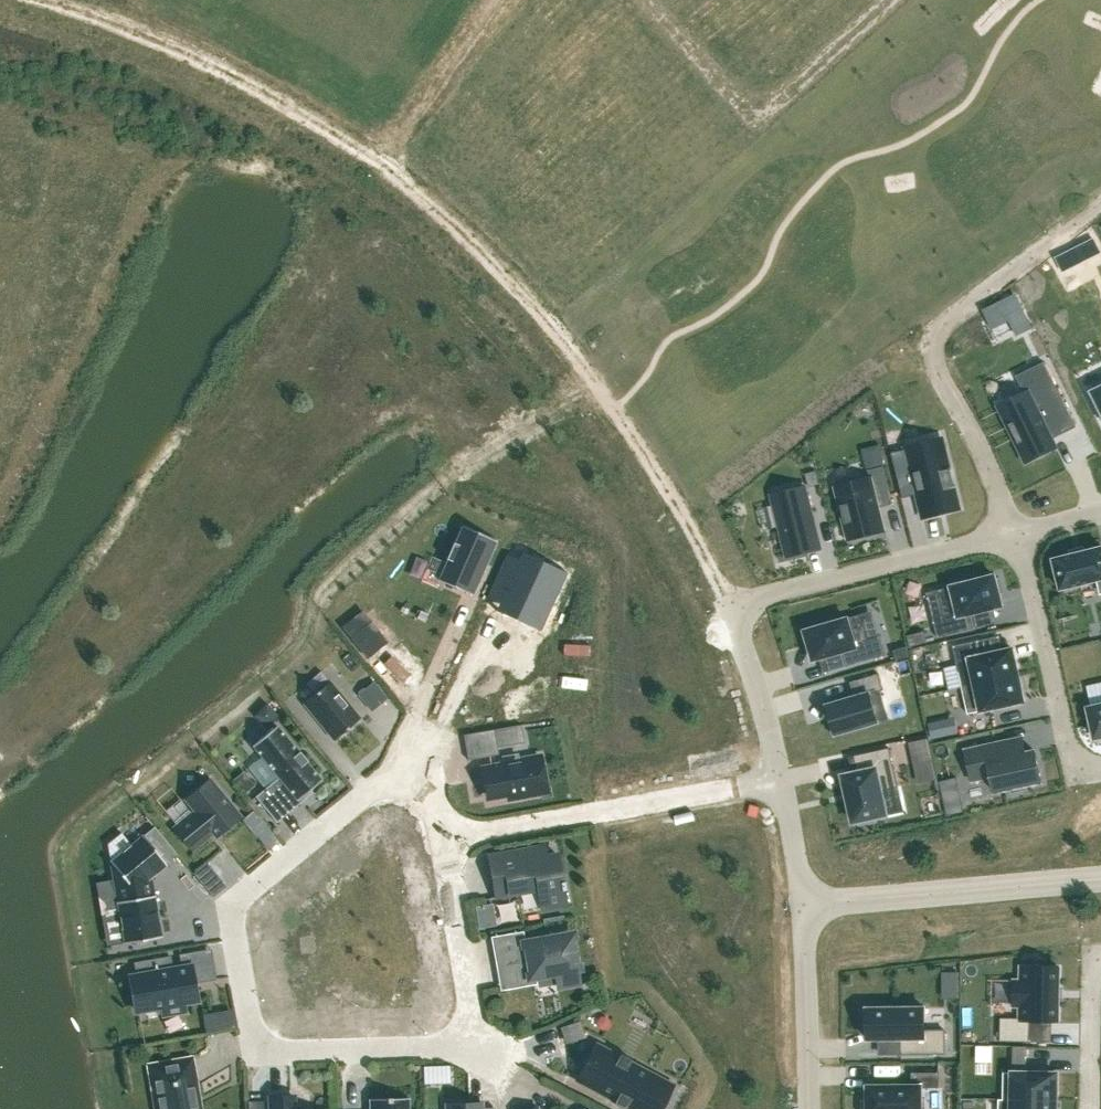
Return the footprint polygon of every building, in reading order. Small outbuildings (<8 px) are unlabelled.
[(1100,253),(1093,239),(1056,258),(1063,272),(1100,253)] [(1031,328),(1015,296),(1009,299),(1017,316),(1010,319),(1017,334),(1031,328)] [(1025,394),(998,407),(1026,462),(1056,447),(1049,431),(1071,420),(1075,428),(1076,427),(1044,362),(1016,376),(1025,394)] [(907,449),(891,453),(898,479),(913,475),(923,517),(960,508),(955,487),(956,487),(955,485),(954,486),(950,470),(952,470),(951,469),(950,469),(945,448),(909,457),(907,449)] [(870,476),(834,485),(848,541),(885,532),(879,508),(893,504),(883,466),(868,470),(870,476)] [(806,474),(809,487),(819,484),(816,471),(806,474)] [(774,505),(758,509),(764,530),(779,527),(787,557),(821,548),(808,495),(773,503),(774,505)] [(462,526),(438,580),(473,595),(496,542),(462,526)] [(1053,559),(1061,589),(1098,580),(1100,591),(1100,547),(1053,559)] [(532,566),(518,560),(499,603),(512,609),(510,614),(539,627),(538,630),(540,631),(543,625),(542,624),(563,578),(564,579),(567,573),(564,572),(563,574),(534,561),(532,566)] [(945,614),(933,617),(938,637),(977,628),(973,613),(1002,606),(999,594),(1003,593),(999,577),(996,578),(995,576),(972,581),(971,577),(956,581),(957,585),(939,590),(945,614)] [(827,624),(801,631),(806,647),(809,646),(814,660),(842,652),(847,666),(886,655),(880,635),(868,638),(861,614),(843,619),(842,616),(826,620),(827,624)] [(910,647),(927,643),(924,631),(907,636),(910,647)] [(907,647),(894,651),(896,660),(910,656),(907,647)] [(1013,649),(956,661),(962,687),(1019,675),(1013,649)] [(908,660),(897,663),(901,676),(912,673),(908,660)] [(831,718),(827,719),(832,734),(835,733),(836,735),(889,719),(881,691),(884,690),(879,673),(850,682),(855,697),(827,705),(831,718)] [(1019,675),(962,687),(968,714),(1024,702),(1019,675)] [(329,682),(304,703),(334,740),(359,718),(329,682)] [(1087,686),(1091,707),(1089,708),(1095,738),(1100,737),(1100,682),(1087,686)] [(374,684),(360,695),(371,709),(385,698),(374,684)] [(945,722),(929,726),(932,739),(948,736),(945,722)] [(494,730),(463,735),(468,760),(498,755),(497,747),(524,743),(521,725),(494,730)] [(276,726),(252,745),(278,777),(255,797),(276,823),(302,802),(299,799),(321,780),(276,726)] [(999,743),(965,750),(972,781),(991,777),(994,792),(1011,789),(1011,793),(1027,790),(1026,785),(1042,782),(1035,751),(1026,753),(1023,738),(999,743)] [(915,765),(932,761),(928,739),(910,743),(915,765)] [(859,773),(844,776),(847,790),(846,790),(849,803),(849,802),(854,822),(858,821),(859,825),(877,821),(876,817),(886,815),(881,790),(898,786),(890,748),(855,755),(859,773)] [(503,764),(482,768),(487,796),(508,792),(510,799),(546,792),(539,756),(517,760),(518,761),(504,764),(504,762),(502,763),(503,764)] [(956,779),(939,783),(941,792),(958,788),(956,779)] [(195,811),(175,828),(192,849),(213,832),(216,836),(240,816),(210,780),(190,796),(186,800),(194,809),(193,809),(195,811)] [(962,803),(945,807),(947,815),(964,811),(962,803)] [(258,837),(268,828),(254,812),(244,821),(258,837)] [(143,835),(110,862),(124,944),(161,937),(151,877),(167,864),(166,864),(177,855),(154,827),(143,836),(143,835)] [(504,864),(491,866),(496,897),(538,889),(542,910),(566,906),(563,890),(565,890),(564,881),(562,882),(557,854),(545,856),(543,847),(508,853),(502,854),(504,864)] [(207,862),(193,873),(213,897),(226,886),(207,862)] [(520,962),(501,966),(505,987),(533,982),(532,976),(535,975),(535,974),(554,971),(557,986),(565,985),(580,983),(571,936),(544,941),(543,937),(524,940),(526,946),(517,948),(520,962)] [(136,976),(130,977),(136,1011),(161,1006),(163,1015),(185,1011),(183,1002),(197,1000),(191,966),(172,970),(170,957),(134,963),(136,976)] [(1001,1018),(1000,1041),(1030,1042),(1030,1020),(1058,1020),(1059,1000),(1061,1000),(1061,998),(1060,998),(1060,989),(1061,989),(1061,988),(1059,988),(1059,967),(1022,967),(1021,981),(1015,981),(1014,1005),(1021,1005),(1020,1018),(1001,1018)] [(948,974),(948,990),(958,990),(958,974),(948,974)] [(863,1014),(864,1034),(868,1034),(868,1039),(899,1039),(899,1054),(945,1054),(945,1030),(925,1030),(925,1007),(917,1007),(917,1004),(901,1004),(901,1008),(867,1008),(867,1014),(863,1014)] [(231,1012),(204,1017),(207,1031),(233,1027),(231,1012)] [(579,1024),(563,1029),(567,1040),(582,1035),(579,1024)] [(576,1080),(614,1101),(613,1104),(614,1104),(616,1101),(625,1106),(623,1108),(625,1108),(626,1107),(630,1108),(654,1108),(668,1083),(630,1062),(631,1059),(630,1059),(628,1062),(619,1057),(621,1054),(620,1053),(618,1056),(596,1044),(576,1080)] [(1004,1072),(1003,1099),(1057,1100),(1057,1073),(1026,1072),(1027,1046),(1014,1046),(1013,1072),(1004,1072)] [(149,1066),(156,1108),(200,1108),(191,1058),(149,1066)] [(864,1108),(921,1108),(921,1088),(940,1088),(940,1072),(912,1072),(912,1086),(868,1086),(868,1102),(864,1102),(864,1108)] [(271,1096),(271,1108),(293,1108),(293,1096),(271,1096)] [(408,1098),(370,1099),(370,1108),(408,1108),(408,1098)] [(999,1108),(1057,1108),(1057,1100),(1003,1099),(999,1099),(999,1108)] [(248,1108),(264,1108),(263,1101),(247,1101),(248,1108)]
